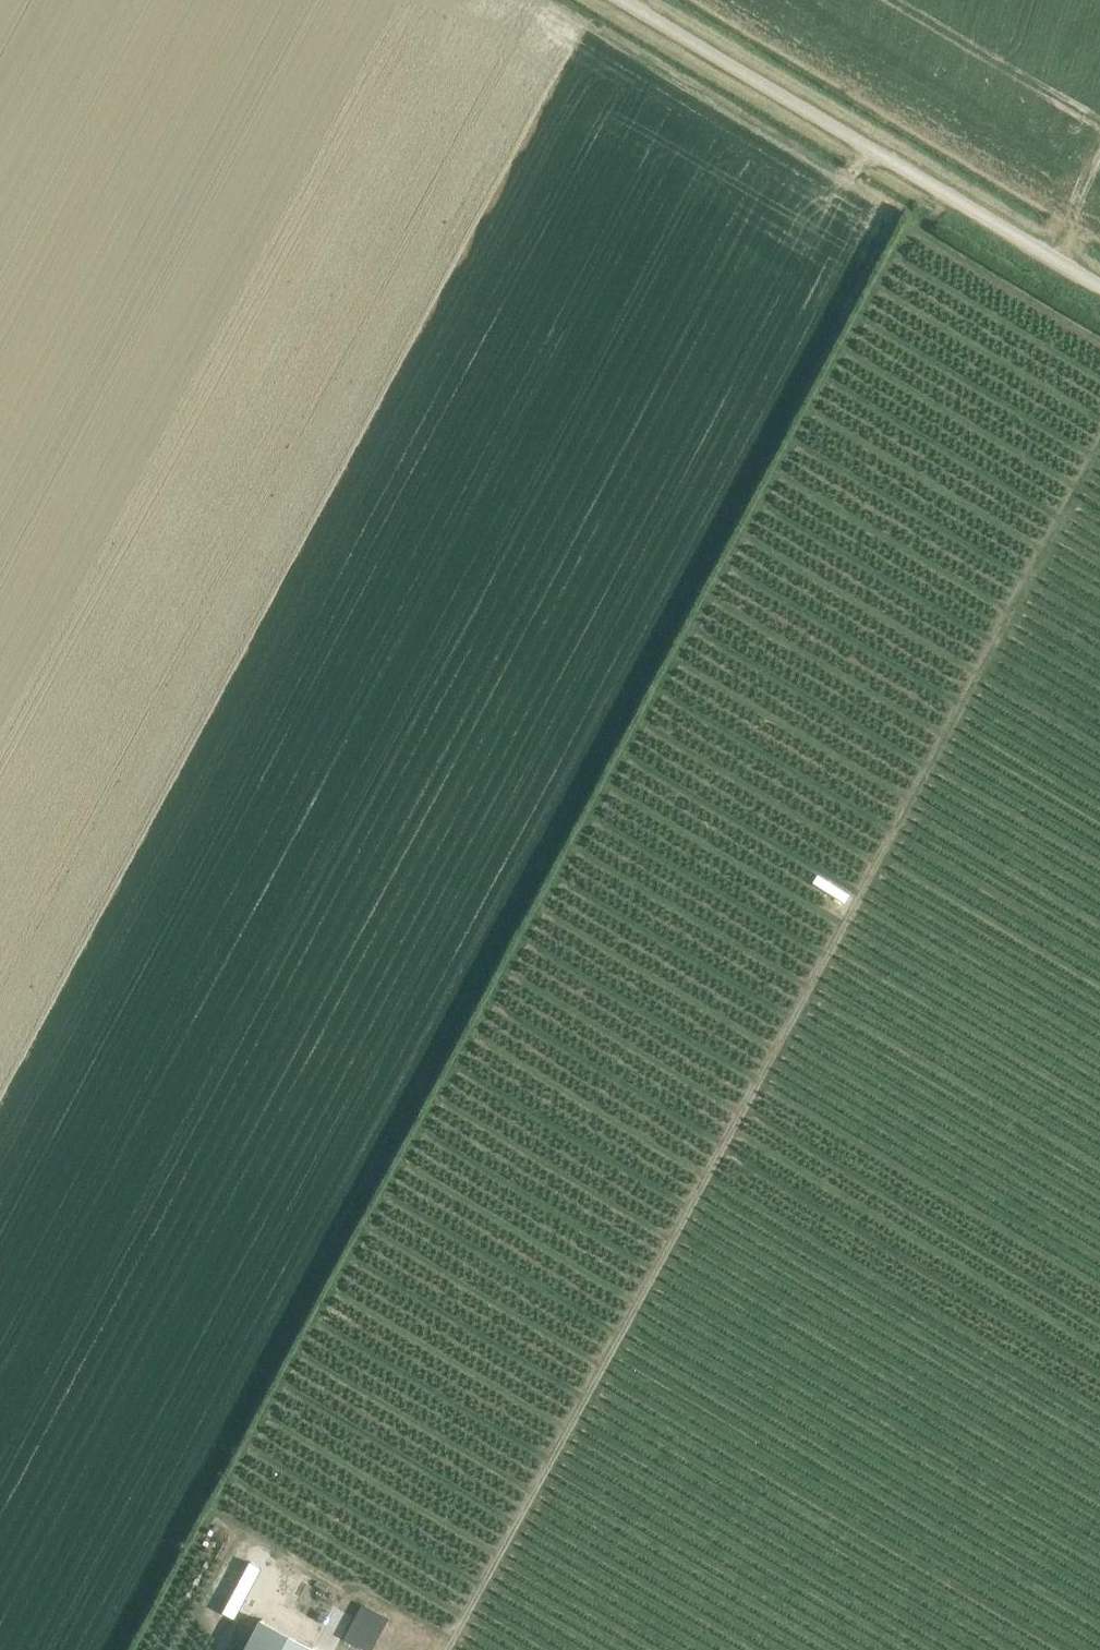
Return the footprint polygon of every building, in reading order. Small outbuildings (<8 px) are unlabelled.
[(805,884),(843,900),(848,887),(810,872),(805,884)] [(250,1562),(223,1613),(233,1618),(233,1619),(235,1619),(243,1605),(253,1586),(262,1569),(260,1568),(250,1562)] [(441,1632),(362,1594),(335,1649),(432,1649),(441,1632)] [(296,1621),(307,1626),(316,1606),(305,1601),(296,1621)] [(251,1638),(250,1638),(244,1649),(273,1649),(251,1638)]
